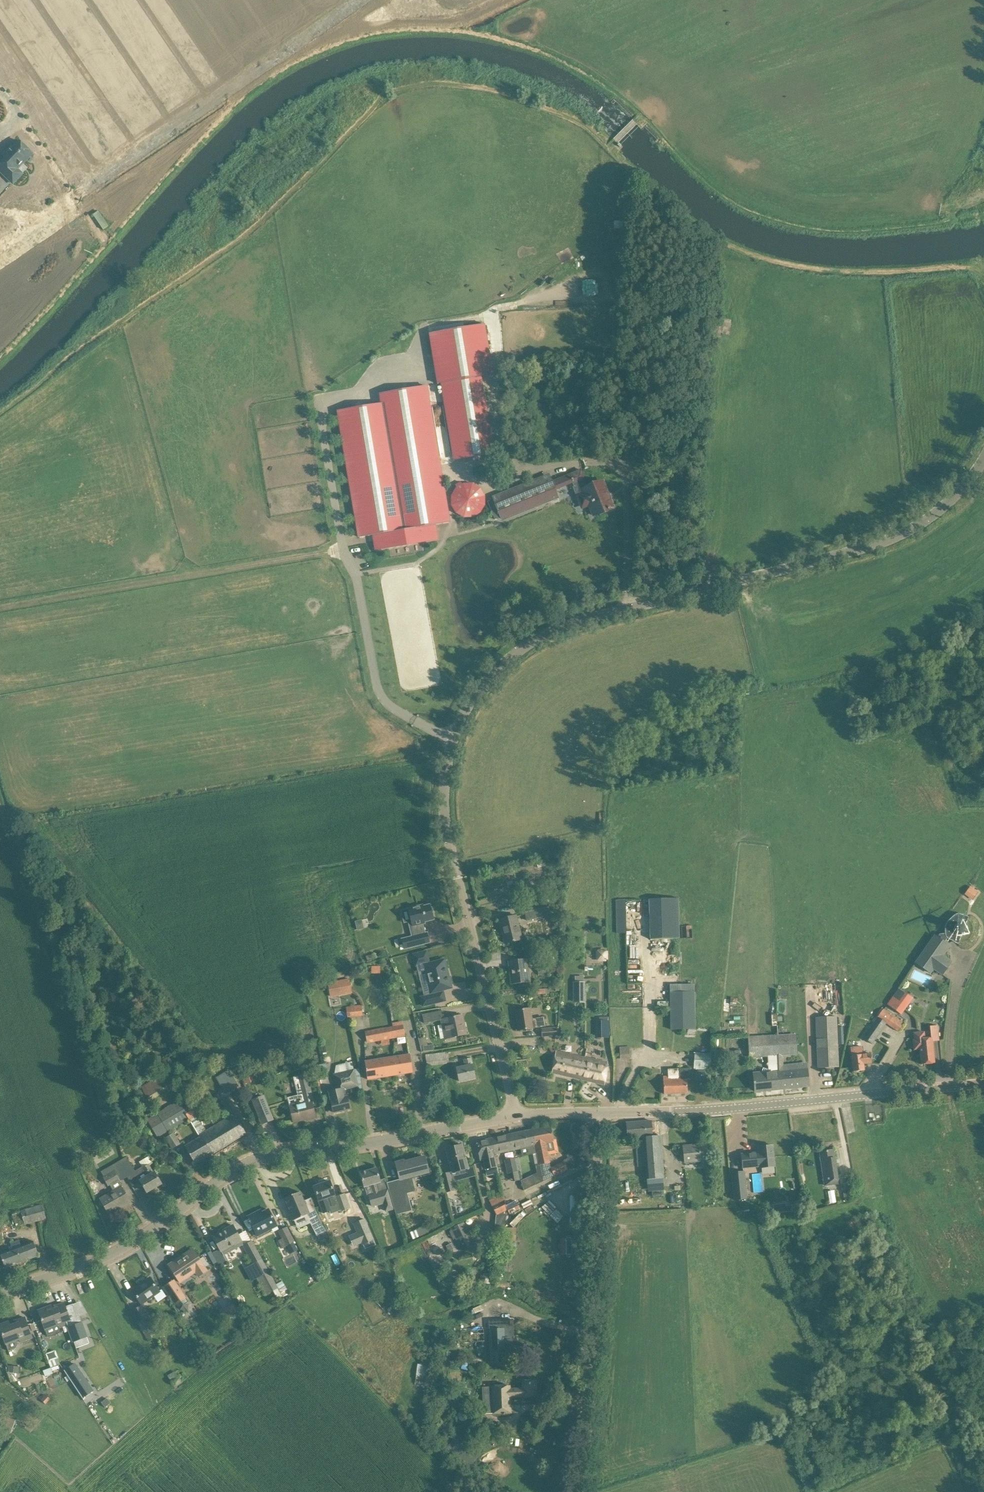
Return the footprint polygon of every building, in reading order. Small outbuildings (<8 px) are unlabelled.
[(26,161),(32,153),(19,141),(10,150),(8,150),(4,154),(4,157),(6,158),(0,165),(0,171),(13,183),(22,174),(18,169),(26,161)] [(109,226),(98,211),(93,214),(104,229),(109,226)] [(565,285),(565,297),(605,295),(605,284),(565,285)] [(491,365),(485,324),(429,333),(438,384),(442,383),(453,452),(493,445),(480,366),(491,365)] [(449,522),(426,386),(381,393),(383,403),(339,410),(360,537),(374,535),(376,549),(437,539),(435,525),(449,522)] [(574,482),(574,484),(575,483),(571,474),(552,482),(550,477),(543,480),(542,478),(493,497),(493,498),(488,502),(495,519),(501,518),(502,519),(558,497),(555,490),(574,482)] [(613,508),(603,482),(588,488),(584,478),(583,478),(584,481),(578,483),(578,484),(575,486),(579,495),(578,496),(582,507),(589,504),(594,516),(608,510),(611,509),(610,509),(613,508)] [(484,485),(454,483),(451,514),(482,517),(484,485)] [(544,859),(536,861),(538,868),(546,866),(544,859)] [(521,872),(519,865),(512,867),(514,874),(521,872)] [(980,896),(973,911),(983,915),(983,886),(980,896)] [(970,887),(965,894),(973,899),(978,892),(970,887)] [(650,939),(673,938),(680,938),(679,898),(649,899),(650,939)] [(524,905),(528,920),(550,914),(547,899),(524,905)] [(615,899),(616,932),(625,932),(624,899),(615,899)] [(432,908),(430,907),(430,905),(423,906),(423,905),(408,909),(413,926),(425,923),(424,922),(434,919),(432,913),(433,911),(432,908)] [(963,915),(961,914),(959,914),(958,914),(956,914),(954,915),(952,917),(949,920),(948,921),(946,923),(946,925),(945,928),(945,931),(946,931),(948,937),(948,938),(949,939),(953,941),(949,942),(949,943),(952,942),(958,944),(960,947),(960,946),(959,943),(960,938),(961,937),(966,935),(968,930),(965,924),(969,917),(963,914),(963,915)] [(506,943),(515,941),(522,939),(517,916),(500,920),(506,943)] [(944,943),(948,938),(948,937),(946,931),(945,931),(945,933),(940,934),(937,937),(935,936),(929,945),(943,955),(949,946),(944,943)] [(404,949),(430,942),(427,933),(402,939),(404,949)] [(942,956),(943,955),(929,945),(916,963),(930,973),(933,968),(942,975),(951,962),(942,956)] [(596,960),(606,960),(606,948),(595,948),(596,960)] [(426,952),(414,955),(416,965),(419,964),(421,972),(427,970),(432,992),(444,989),(451,988),(450,985),(452,984),(450,976),(448,977),(444,960),(428,964),(428,962),(429,962),(426,952)] [(511,984),(521,983),(530,982),(527,958),(508,961),(511,984)] [(557,966),(555,958),(548,959),(550,970),(555,969),(554,967),(557,966)] [(539,976),(548,975),(547,966),(538,966),(539,976)] [(573,983),(573,993),(585,993),(585,983),(584,983),(584,976),(575,976),(575,983),(573,983)] [(352,993),(350,982),(349,979),(328,983),(331,997),(352,993)] [(907,995),(905,993),(899,988),(887,1004),(901,1014),(913,999),(907,995)] [(695,992),(670,992),(671,1029),(696,1029),(695,992)] [(433,995),(421,998),(423,1006),(435,1003),(433,995)] [(350,1007),(351,1017),(362,1015),(361,1006),(350,1007)] [(519,1030),(529,1029),(545,1026),(544,1017),(532,1018),(530,1008),(516,1010),(519,1030)] [(884,1009),(874,1023),(864,1037),(872,1043),(886,1022),(898,1030),(903,1022),(884,1009)] [(452,1037),(456,1036),(466,1034),(462,1015),(444,1019),(443,1010),(433,1012),(423,1015),(425,1023),(441,1020),(445,1039),(452,1037)] [(597,1037),(608,1037),(610,1037),(609,1020),(608,1020),(608,1017),(599,1017),(599,1021),(597,1021),(597,1037)] [(818,1068),(838,1067),(836,1018),(816,1019),(818,1068)] [(403,1024),(392,1026),(395,1038),(405,1036),(405,1035),(403,1024)] [(392,1026),(366,1031),(367,1042),(368,1043),(389,1039),(395,1038),(392,1026)] [(939,1041),(938,1031),(937,1026),(930,1026),(931,1031),(915,1033),(916,1039),(913,1040),(914,1050),(920,1049),(922,1064),(935,1063),(932,1041),(939,1041)] [(543,1037),(558,1035),(557,1028),(542,1029),(543,1037)] [(778,1055),(798,1055),(796,1034),(775,1036),(778,1055)] [(780,1072),(778,1055),(775,1036),(747,1038),(749,1058),(768,1056),(769,1070),(764,1068),(762,1072),(753,1072),(753,1075),(755,1091),(781,1088),(780,1072)] [(630,1047),(620,1047),(621,1060),(631,1059),(630,1047)] [(862,1047),(851,1048),(852,1062),(853,1072),(864,1070),(864,1064),(872,1063),(871,1053),(863,1054),(862,1047)] [(585,1064),(585,1057),(556,1050),(551,1073),(581,1080),(585,1064)] [(413,1072),(411,1062),(410,1053),(394,1056),(396,1075),(413,1072)] [(446,1053),(426,1055),(427,1065),(447,1063),(446,1053)] [(710,1069),(711,1053),(694,1053),(694,1068),(700,1069),(695,1075),(698,1080),(704,1081),(707,1076),(704,1069),(710,1069)] [(368,1079),(396,1075),(394,1056),(365,1060),(368,1079)] [(603,1084),(608,1062),(585,1057),(585,1064),(581,1080),(603,1084)] [(457,1068),(458,1071),(460,1081),(475,1078),(471,1058),(464,1059),(465,1066),(457,1068)] [(691,1070),(691,1068),(668,1069),(668,1077),(663,1077),(664,1094),(687,1093),(687,1080),(691,1079),(691,1070)] [(251,1078),(247,1069),(238,1072),(243,1082),(251,1078)] [(807,1086),(806,1076),(806,1069),(780,1072),(781,1088),(807,1086)] [(345,1089),(357,1086),(354,1070),(335,1075),(338,1090),(329,1092),(331,1102),(332,1102),(334,1112),(350,1108),(347,1097),(345,1089)] [(150,1103),(175,1087),(174,1086),(174,1085),(168,1075),(167,1076),(165,1073),(142,1087),(145,1094),(141,1096),(145,1103),(149,1101),(150,1103)] [(312,1101),(314,1100),(308,1073),(297,1076),(303,1103),(290,1107),(293,1122),(316,1117),(312,1101)] [(179,1100),(148,1119),(158,1138),(189,1119),(206,1109),(200,1099),(205,1096),(200,1087),(186,1095),(190,1103),(184,1107),(179,1100)] [(264,1095),(252,1100),(258,1114),(270,1109),(264,1095)] [(200,1137),(185,1146),(190,1155),(195,1164),(246,1133),(241,1125),(235,1114),(207,1131),(201,1121),(193,1126),(200,1137)] [(664,1177),(661,1146),(661,1136),(652,1136),(651,1121),(627,1122),(628,1139),(643,1137),(643,1141),(636,1142),(638,1167),(645,1166),(646,1179),(664,1177)] [(550,1126),(532,1130),(536,1146),(537,1153),(537,1154),(539,1163),(541,1172),(543,1181),(559,1174),(568,1169),(564,1161),(551,1168),(550,1162),(548,1152),(556,1151),(554,1143),(553,1139),(550,1126)] [(532,1130),(510,1134),(513,1150),(520,1149),(536,1146),(532,1130)] [(174,1133),(166,1138),(173,1149),(181,1143),(174,1133)] [(510,1134),(491,1138),(496,1157),(498,1157),(497,1154),(513,1150),(510,1134)] [(491,1138),(476,1141),(478,1151),(480,1161),(483,1160),(485,1169),(486,1169),(487,1176),(499,1173),(498,1170),(498,1166),(496,1157),(491,1138)] [(685,1162),(709,1159),(708,1144),(683,1146),(685,1162)] [(452,1173),(454,1173),(469,1169),(462,1145),(446,1149),(452,1173)] [(759,1153),(742,1155),(743,1167),(761,1165),(761,1168),(775,1166),(773,1145),(759,1147),(759,1153)] [(838,1184),(835,1159),(833,1149),(820,1151),(825,1186),(838,1184)] [(135,1171),(131,1162),(127,1157),(119,1162),(127,1177),(136,1172),(147,1192),(161,1184),(156,1175),(155,1172),(154,1173),(149,1165),(143,1168),(142,1167),(135,1171)] [(416,1191),(413,1178),(431,1173),(431,1174),(432,1173),(431,1171),(429,1171),(425,1157),(405,1162),(405,1160),(396,1163),(400,1180),(388,1183),(388,1182),(387,1183),(396,1215),(412,1210),(407,1193),(416,1191)] [(518,1171),(515,1158),(505,1160),(508,1174),(512,1173),(514,1181),(520,1180),(518,1171)] [(120,1181),(127,1177),(119,1162),(101,1172),(105,1177),(104,1177),(109,1185),(110,1185),(114,1191),(100,1199),(109,1214),(130,1202),(122,1188),(124,1187),(120,1181)] [(380,1182),(379,1178),(376,1168),(361,1173),(365,1186),(370,1185),(373,1194),(369,1195),(372,1206),(384,1203),(386,1211),(394,1209),(388,1189),(379,1192),(377,1183),(380,1182)] [(446,1192),(447,1192),(455,1190),(450,1172),(442,1175),(446,1192)] [(743,1172),(731,1173),(733,1200),(746,1199),(743,1172)] [(533,1175),(521,1181),(524,1190),(536,1185),(533,1175)] [(850,1178),(841,1179),(842,1190),(851,1189),(850,1178)] [(336,1197),(334,1191),(330,1181),(314,1187),(319,1200),(322,1209),(330,1207),(331,1210),(339,1208),(341,1212),(350,1209),(345,1194),(336,1197)] [(293,1221),(309,1214),(310,1218),(308,1219),(317,1236),(326,1231),(316,1211),(311,1198),(304,1201),(300,1192),(285,1199),(290,1212),(289,1212),(293,1221)] [(500,1202),(492,1206),(497,1215),(507,1210),(505,1200),(503,1194),(503,1193),(499,1195),(500,1202)] [(17,1227),(25,1224),(46,1218),(42,1205),(21,1211),(13,1214),(17,1227)] [(782,1205),(767,1207),(767,1215),(783,1213),(782,1205)] [(276,1224),(273,1218),(269,1210),(262,1213),(262,1214),(258,1216),(256,1213),(248,1217),(249,1219),(248,1220),(249,1222),(256,1234),(276,1224)] [(354,1242),(366,1239),(361,1218),(349,1221),(354,1242)] [(467,1225),(465,1226),(463,1222),(450,1228),(451,1230),(449,1231),(453,1239),(455,1238),(461,1251),(474,1245),(468,1232),(470,1231),(467,1225)] [(220,1249),(213,1253),(219,1262),(222,1267),(228,1264),(221,1252),(235,1244),(235,1245),(241,1242),(253,1264),(250,1265),(266,1295),(278,1288),(252,1241),(244,1246),(242,1242),(238,1234),(233,1225),(232,1226),(233,1227),(223,1233),(222,1231),(213,1236),(218,1245),(220,1249)] [(295,1241),(288,1227),(278,1232),(282,1239),(278,1240),(282,1248),(286,1246),(288,1251),(297,1247),(294,1242),(295,1241)] [(414,1239),(429,1233),(426,1227),(411,1233),(414,1239)] [(506,1239),(516,1240),(516,1230),(506,1229),(506,1239)] [(562,1236),(560,1251),(565,1252),(568,1236),(562,1236)] [(39,1255),(35,1246),(34,1241),(21,1245),(19,1239),(11,1243),(13,1248),(0,1253),(2,1258),(5,1268),(39,1255)] [(170,1267),(176,1275),(180,1282),(196,1271),(197,1273),(205,1267),(202,1262),(208,1258),(200,1247),(194,1251),(193,1249),(181,1257),(183,1259),(170,1267)] [(159,1291),(156,1286),(150,1278),(139,1286),(140,1287),(134,1292),(139,1300),(142,1304),(154,1295),(159,1291)] [(174,1279),(163,1287),(174,1304),(177,1308),(188,1301),(185,1297),(174,1279)] [(389,1306),(381,1298),(377,1302),(384,1310),(389,1306)] [(51,1305),(38,1310),(42,1320),(45,1329),(48,1337),(50,1337),(52,1336),(55,1335),(57,1335),(61,1332),(60,1328),(68,1325),(74,1342),(87,1337),(79,1316),(78,1317),(73,1304),(66,1306),(64,1303),(56,1306),(57,1307),(52,1308),(51,1305)] [(142,1306),(133,1311),(145,1333),(148,1331),(154,1328),(142,1306)] [(28,1327),(25,1317),(17,1320),(18,1321),(10,1324),(9,1321),(0,1324),(0,1327),(2,1334),(6,1344),(9,1351),(16,1348),(18,1345),(16,1340),(20,1339),(21,1342),(33,1338),(28,1327)] [(506,1362),(506,1358),(514,1357),(512,1328),(505,1328),(504,1320),(491,1320),(491,1329),(490,1329),(491,1363),(506,1362)] [(58,1358),(49,1361),(51,1368),(58,1365),(60,1365),(58,1358)] [(477,1374),(480,1366),(482,1361),(474,1358),(472,1363),(464,1360),(455,1385),(461,1387),(465,1375),(467,1370),(477,1374)] [(75,1364),(64,1371),(82,1398),(93,1391),(75,1364)] [(9,1365),(8,1372),(12,1382),(17,1380),(16,1377),(17,1373),(21,1374),(21,1367),(9,1365)] [(51,1368),(43,1370),(45,1376),(53,1374),(52,1371),(51,1368)] [(182,1382),(178,1376),(175,1371),(168,1375),(171,1381),(175,1387),(182,1382)] [(29,1376),(22,1379),(24,1385),(31,1382),(29,1376)] [(510,1389),(510,1397),(523,1396),(524,1397),(536,1397),(536,1380),(523,1381),(523,1388),(510,1389)] [(505,1386),(493,1386),(493,1405),(494,1413),(503,1413),(503,1414),(505,1414),(505,1413),(511,1413),(510,1397),(510,1389),(510,1386),(505,1386)] [(44,1397),(42,1400),(46,1404),(51,1399),(46,1395),(44,1397)] [(11,1433),(16,1421),(2,1416),(0,1420),(0,1429),(11,1433)]
